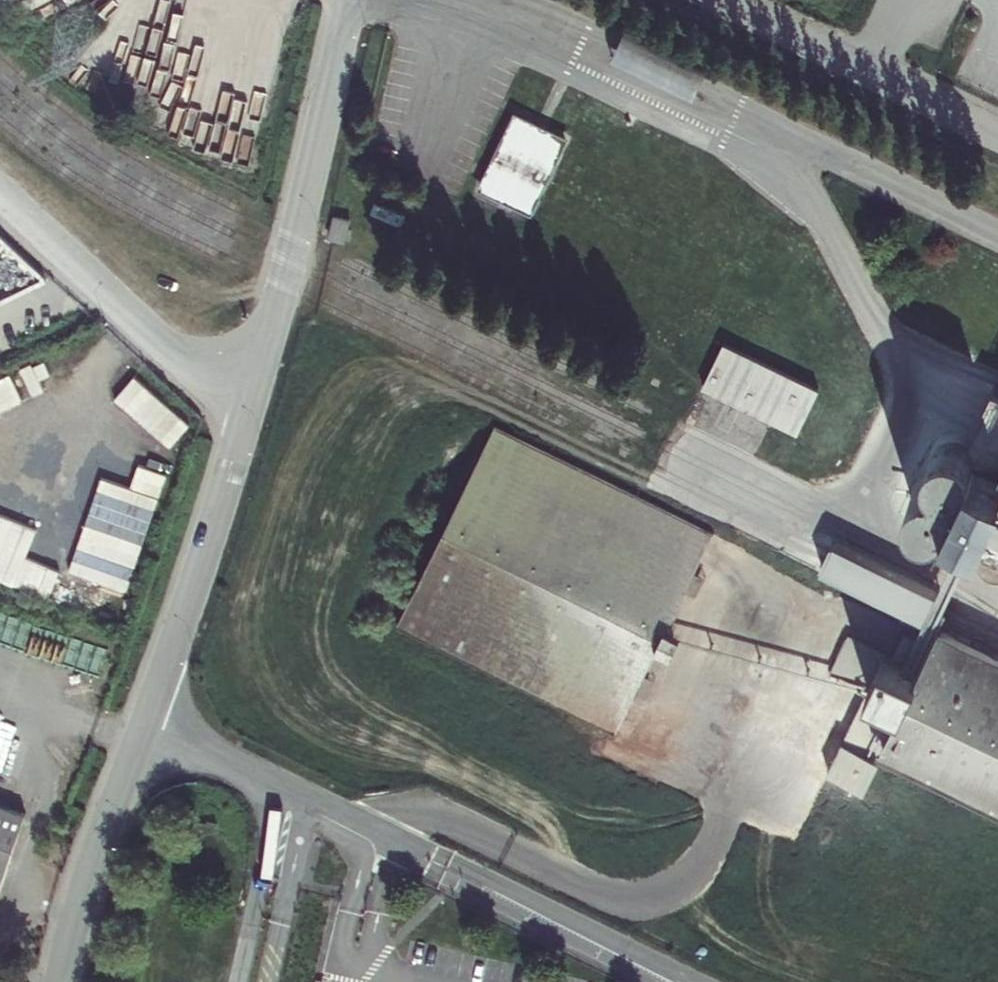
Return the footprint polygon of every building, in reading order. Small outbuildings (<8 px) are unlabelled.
[(516,114),(481,187),(531,211),(571,129),(550,120),(546,129),(516,114)] [(345,240),(350,219),(335,215),(330,237),(335,238),(345,240)] [(818,389),(722,342),(701,384),(797,432),(818,389)] [(994,388),(969,441),(972,443),(976,452),(975,460),(997,471),(997,390),(994,388)] [(397,625),(616,732),(714,531),(496,424),(397,625)] [(975,460),(976,452),(972,443),(969,441),(962,436),(951,435),(940,438),(934,445),(931,455),(934,466),(938,472),(937,474),(927,475),(919,480),(914,487),(912,500),(917,510),(924,516),(934,519),(943,516),(951,511),(984,528),(985,539),(989,546),(995,551),(997,552),(997,471),(975,460)] [(902,607),(924,618),(937,591),(835,541),(822,568),(902,607)] [(918,631),(924,618),(902,607),(896,619),(918,631)] [(943,629),(936,644),(921,673),(892,658),(847,637),(832,669),(869,687),(849,728),(886,745),(997,801),(997,656),(943,629)] [(892,658),(921,673),(936,644),(907,629),(892,658)] [(880,757),(886,745),(849,728),(843,739),(880,757)] [(865,788),(880,757),(843,739),(828,770),(865,788)] [(26,813),(0,804),(0,891),(26,813)]
